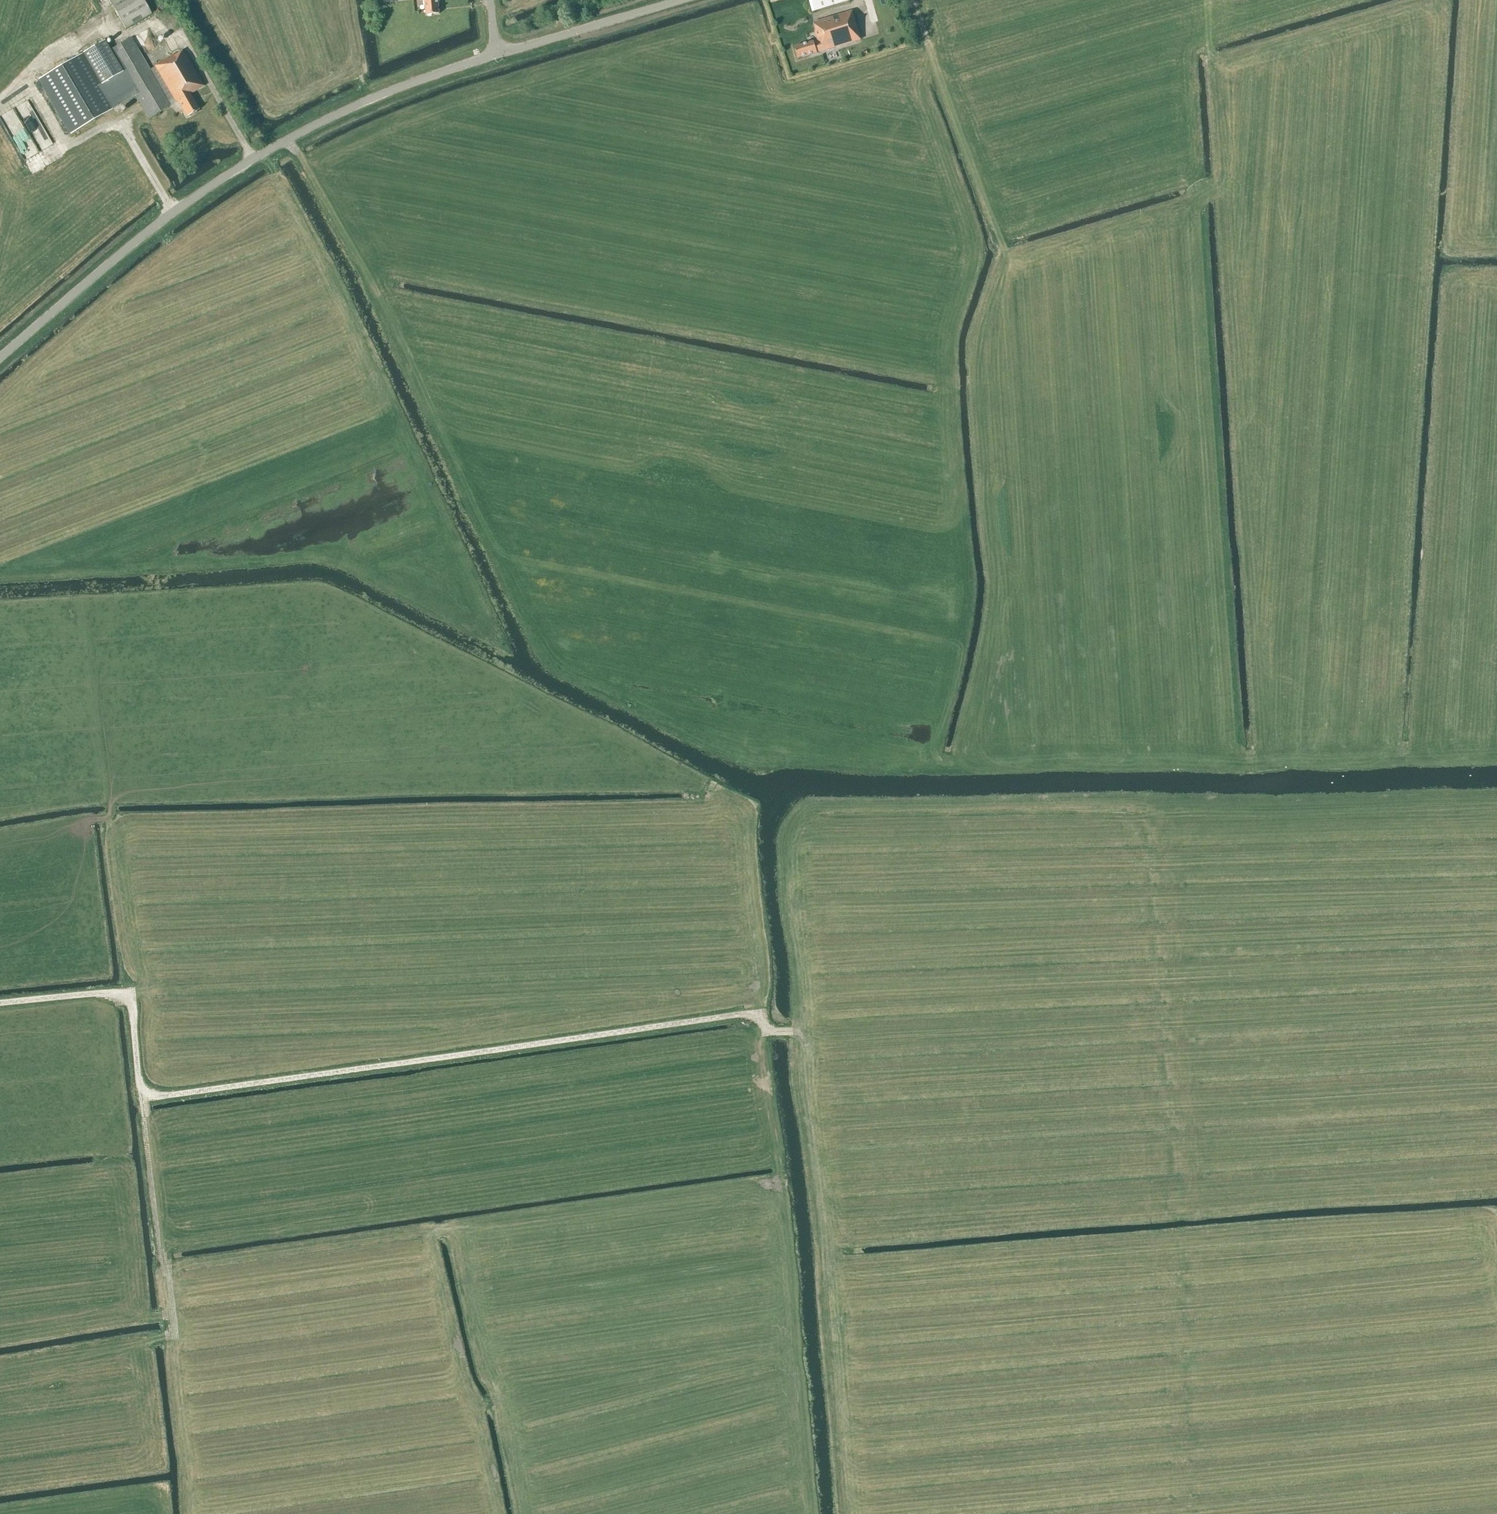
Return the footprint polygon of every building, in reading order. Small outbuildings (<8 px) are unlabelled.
[(151,13),(143,0),(108,0),(125,29),(151,13)] [(427,15),(440,13),(438,0),(425,0),(427,15)] [(851,0),(809,0),(812,12),(851,0)] [(797,59),(860,40),(852,11),(813,23),(816,31),(815,31),(818,43),(814,44),(813,42),(794,48),(797,59)] [(171,17),(166,21),(173,32),(178,29),(171,17)] [(155,66),(155,67),(150,70),(131,38),(110,51),(104,41),(39,80),(71,134),(117,106),(107,89),(126,78),(150,118),(171,105),(169,102),(174,98),(176,102),(178,101),(187,117),(199,110),(190,94),(204,86),(183,51),(174,56),(173,55),(155,66)] [(43,157),(56,149),(31,108),(34,122),(28,126),(30,137),(34,144),(34,145),(41,157),(28,164),(29,170),(33,177),(37,177),(49,170),(48,165),(43,157)]
